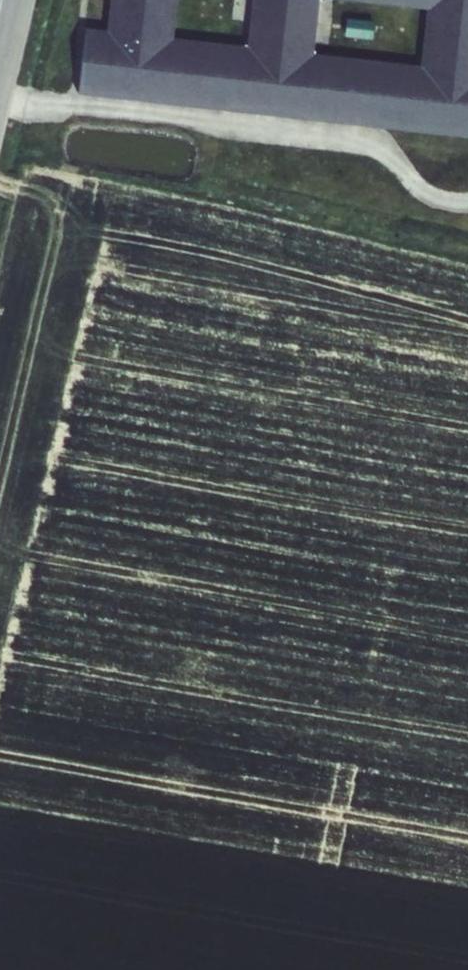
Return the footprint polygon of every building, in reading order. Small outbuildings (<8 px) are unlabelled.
[(106,32),(84,29),(76,94),(467,138),(467,0),(330,0),(426,11),(420,67),(313,55),(319,0),(253,0),(247,47),(173,39),(177,0),(109,0),(106,32)]
